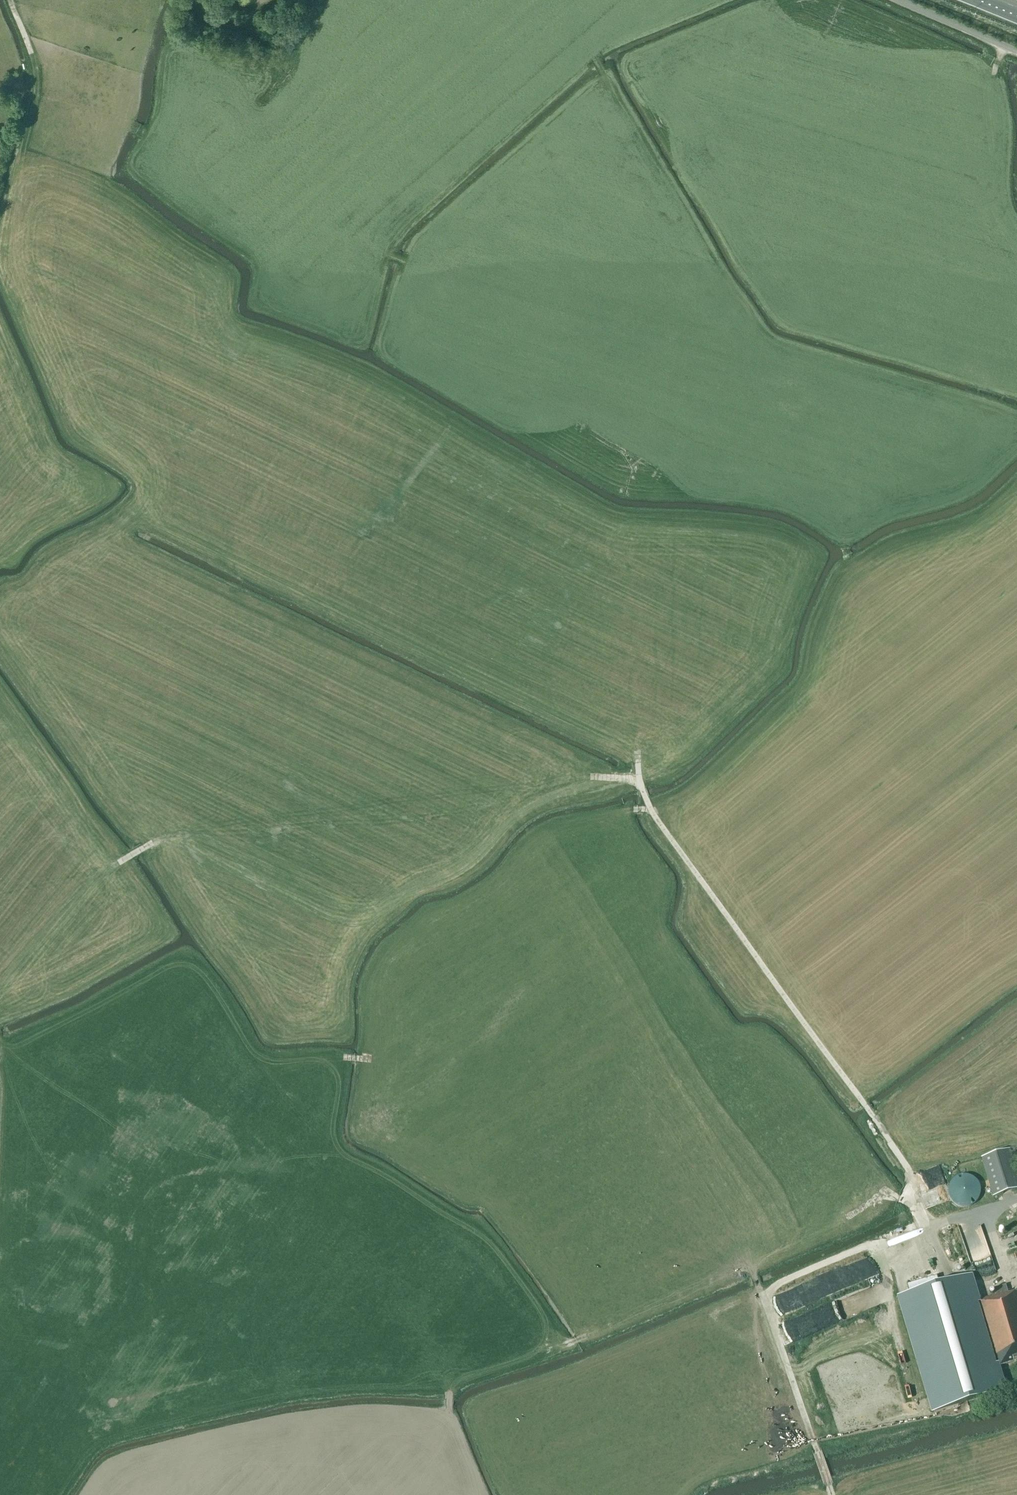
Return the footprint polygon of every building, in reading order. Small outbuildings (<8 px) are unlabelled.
[(981,1159),(993,1197),(1016,1190),(1016,1173),(1010,1150),(981,1159)] [(967,1176),(964,1175),(962,1176),(959,1176),(956,1178),(954,1179),(952,1181),(950,1183),(949,1186),(949,1189),(948,1191),(949,1194),(949,1197),(950,1199),(952,1202),(954,1204),(956,1205),(959,1206),(961,1207),(964,1207),(967,1207),(970,1206),(972,1205),(975,1204),(977,1202),(978,1199),(979,1197),(980,1194),(980,1191),(980,1189),(979,1186),(978,1183),(977,1181),(975,1179),(972,1178),(970,1176),(967,1176)] [(1007,1397),(998,1372),(1016,1366),(1016,1291),(1008,1294),(1005,1284),(992,1288),(995,1296),(981,1300),(978,1292),(973,1294),(967,1275),(893,1299),(933,1421),(1007,1397)]
